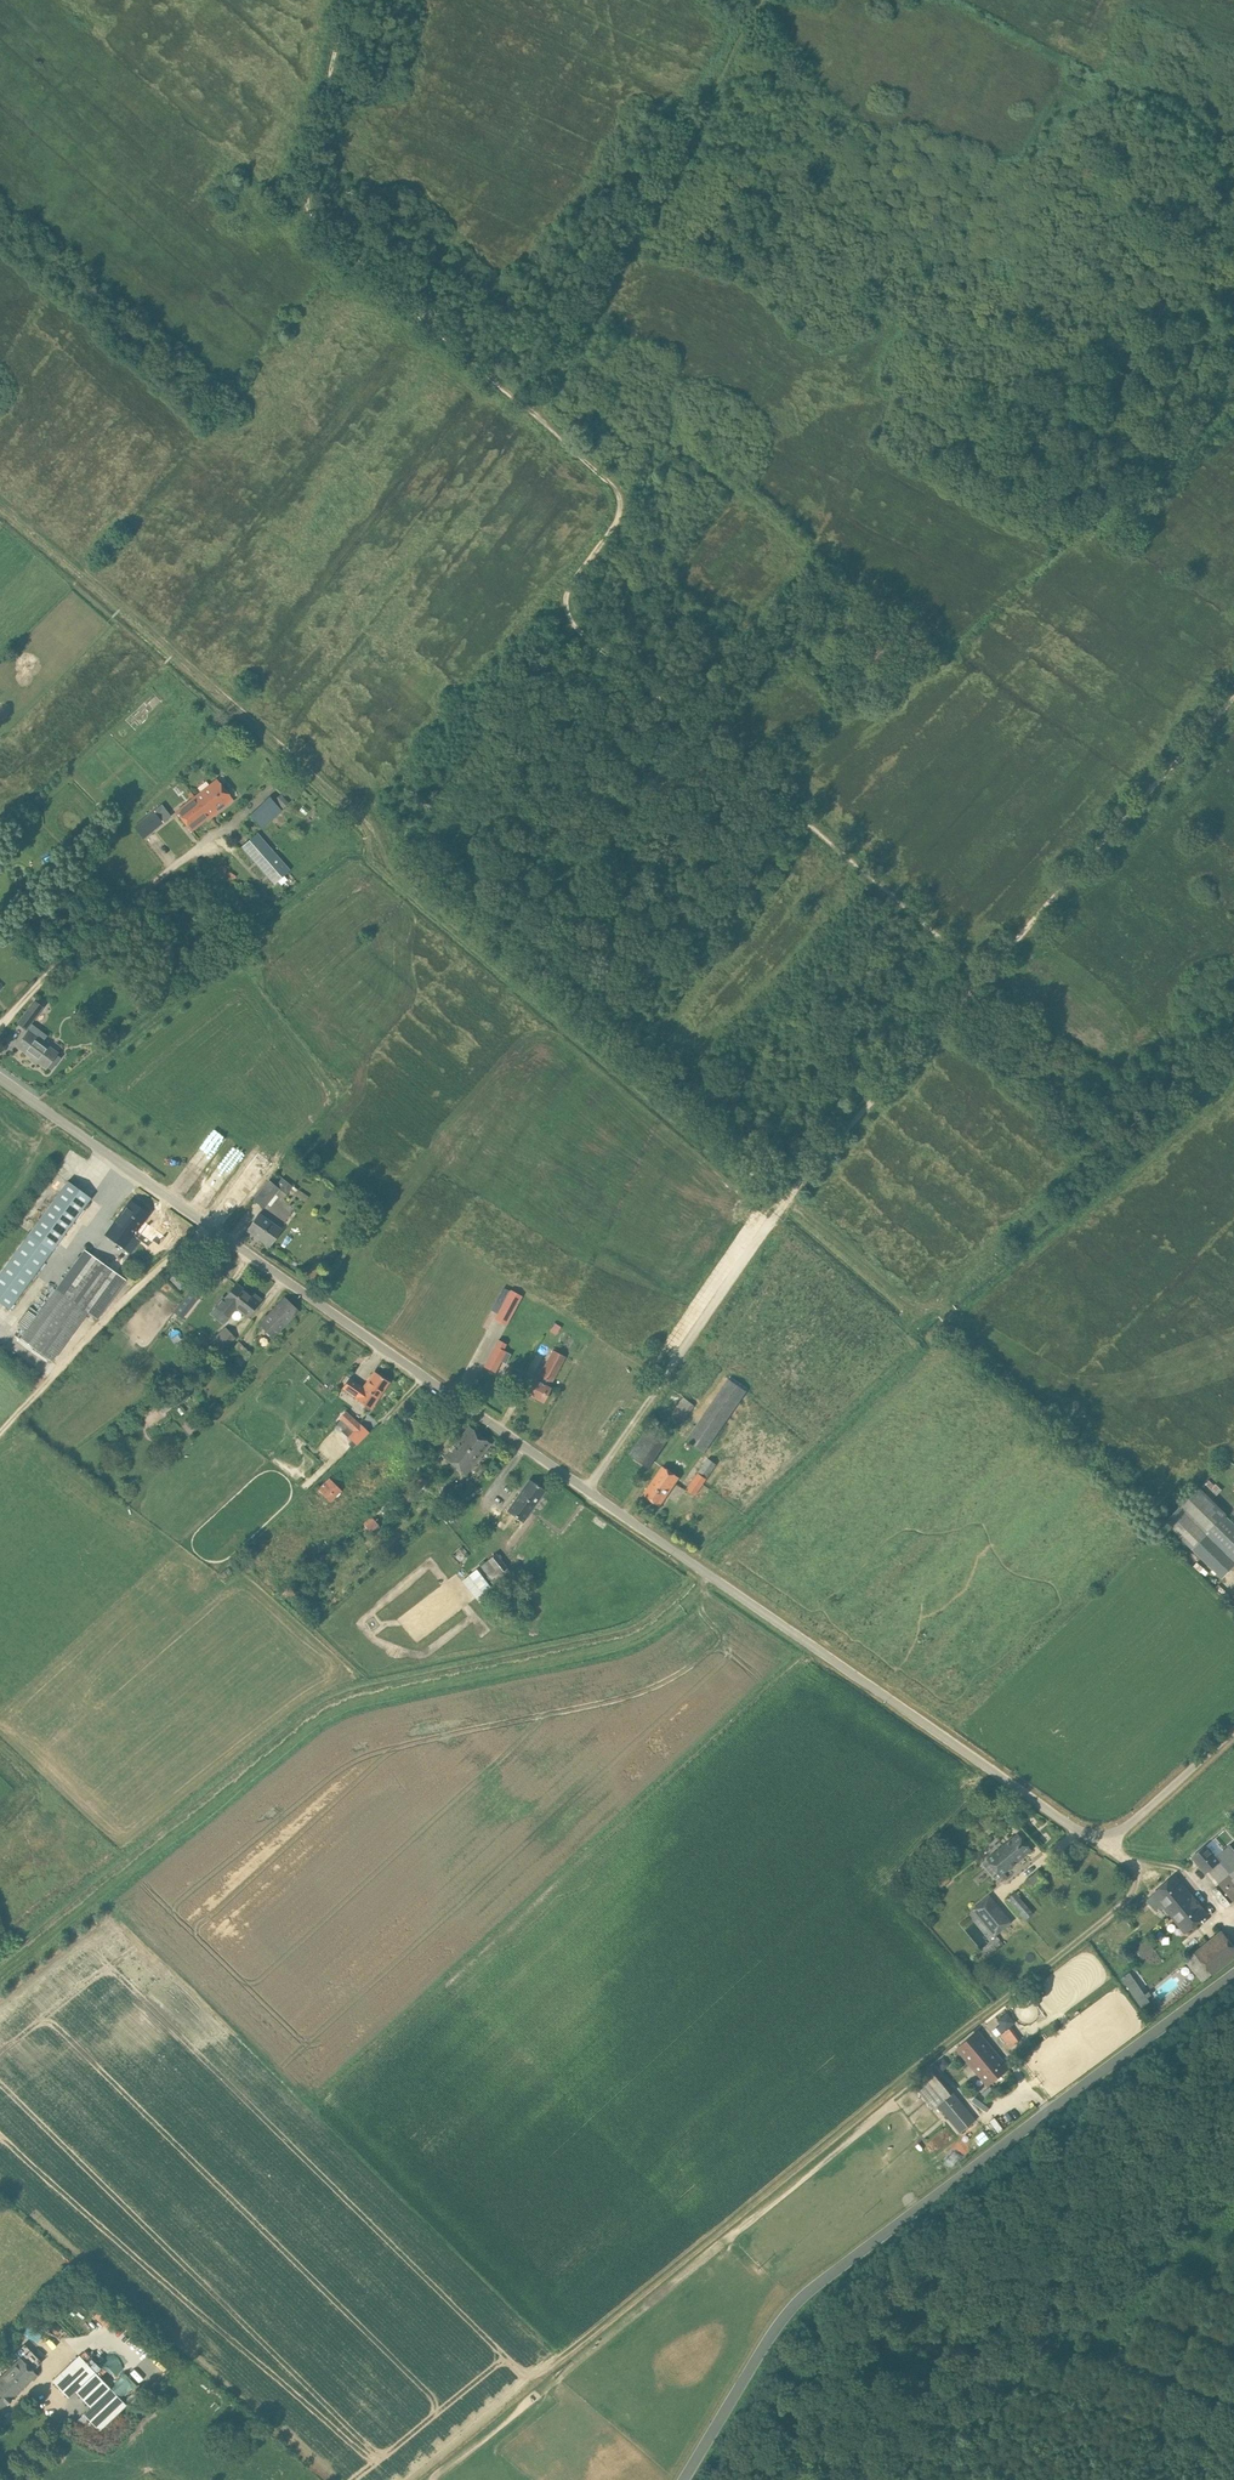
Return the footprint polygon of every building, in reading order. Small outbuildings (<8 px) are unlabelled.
[(216,779),(175,811),(191,832),(233,799),(216,779)] [(275,799),(283,808),(289,803),(281,794),(275,799)] [(270,796),(250,815),(262,828),(282,810),(270,796)] [(144,838),(163,823),(154,812),(135,827),(144,838)] [(257,832),(240,847),(274,885),(291,870),(257,832)] [(28,1031),(17,1046),(46,1068),(47,1066),(52,1069),(60,1058),(56,1055),(57,1053),(43,1042),(48,1035),(33,1024),(31,1023),(42,1007),(35,1001),(28,1010),(18,1023),(28,1031)] [(276,1185),(269,1180),(262,1188),(253,1199),(264,1209),(276,1194),(283,1199),(293,1186),(282,1177),(276,1185)] [(0,1273),(0,1302),(9,1309),(44,1260),(91,1197),(68,1180),(0,1273)] [(130,1200),(105,1234),(124,1248),(131,1253),(140,1241),(153,1250),(160,1240),(141,1226),(149,1214),(130,1200)] [(282,1229),(259,1213),(247,1230),(269,1246),(282,1229)] [(56,1289),(21,1338),(52,1361),(88,1312),(98,1319),(126,1280),(110,1268),(93,1255),(85,1249),(56,1289)] [(180,1290),(187,1283),(177,1272),(170,1279),(180,1290)] [(197,1279),(175,1308),(184,1315),(206,1286),(197,1279)] [(224,1298),(217,1307),(229,1317),(236,1308),(238,1309),(247,1317),(260,1301),(237,1282),(224,1298)] [(502,1305),(494,1320),(506,1326),(522,1297),(510,1290),(509,1291),(502,1305)] [(268,1356),(279,1344),(272,1338),(286,1324),(271,1310),(247,1336),(268,1356)] [(213,1338),(222,1349),(235,1337),(225,1326),(213,1338)] [(485,1365),(495,1371),(501,1360),(506,1362),(510,1354),(502,1350),(506,1345),(498,1340),(485,1365)] [(540,1382),(531,1377),(524,1392),(543,1402),(551,1387),(548,1386),(550,1381),(553,1382),(566,1356),(553,1349),(539,1375),(543,1377),(540,1382)] [(350,1377),(342,1388),(356,1397),(355,1398),(370,1408),(389,1381),(374,1371),(364,1386),(350,1377)] [(686,1439),(705,1452),(748,1391),(729,1378),(686,1439)] [(168,1397),(175,1406),(190,1395),(182,1385),(168,1397)] [(425,1401),(429,1396),(424,1392),(419,1397),(425,1401)] [(680,1426),(695,1405),(684,1397),(669,1418),(680,1426)] [(346,1413),(337,1424),(350,1436),(359,1425),(350,1416),(346,1413)] [(650,1468),(670,1438),(650,1424),(630,1454),(650,1468)] [(491,1443),(469,1425),(444,1457),(465,1475),(491,1443)] [(686,1489),(695,1496),(699,1490),(703,1484),(707,1478),(717,1464),(708,1457),(698,1472),(686,1489)] [(481,1464),(475,1470),(479,1474),(485,1467),(481,1464)] [(680,1477),(663,1465),(643,1494),(660,1505),(680,1477)] [(401,1493),(410,1501),(427,1482),(418,1474),(401,1493)] [(330,1514),(357,1490),(344,1476),(325,1493),(321,1489),(303,1505),(314,1516),(323,1507),(330,1514)] [(529,1479),(516,1497),(518,1495),(534,1507),(545,1492),(545,1491),(529,1479)] [(1165,1521),(1221,1578),(1233,1566),(1233,1523),(1233,1522),(1226,1514),(1227,1513),(1200,1487),(1200,1486),(1165,1521)] [(128,1504),(138,1494),(134,1491),(125,1501),(128,1504)] [(518,1495),(516,1497),(507,1510),(523,1522),(545,1492),(534,1507),(518,1495)] [(371,1517),(363,1521),(366,1528),(375,1524),(371,1517)] [(508,1567),(496,1553),(488,1560),(480,1566),(491,1579),(494,1577),(498,1582),(511,1573),(507,1567),(508,1567)] [(491,1586),(477,1569),(469,1576),(483,1593),(491,1586)] [(987,1859),(983,1862),(997,1879),(1001,1876),(1032,1849),(1019,1832),(987,1859)] [(1228,1856),(1214,1840),(1193,1858),(1207,1874),(1210,1871),(1221,1862),(1228,1856)] [(1221,1862),(1210,1871),(1221,1884),(1231,1875),(1221,1862)] [(935,1892),(951,1880),(942,1869),(927,1880),(935,1892)] [(1220,1885),(1233,1902),(1233,1901),(1233,1873),(1231,1875),(1221,1884),(1220,1885)] [(1176,1876),(1156,1893),(1157,1894),(1149,1900),(1157,1910),(1165,1904),(1172,1912),(1192,1894),(1176,1876)] [(1034,1913),(1015,1891),(1007,1899),(1026,1920),(1034,1913)] [(990,1894),(972,1909),(995,1937),(1013,1922),(990,1894)] [(1192,1894),(1172,1912),(1173,1914),(1166,1921),(1180,1937),(1208,1914),(1192,1894)] [(1196,1952),(1215,1975),(1233,1960),(1233,1943),(1224,1930),(1196,1952)] [(1149,1940),(1137,1949),(1144,1958),(1156,1950),(1149,1940)] [(1215,1975),(1196,1952),(1187,1960),(1205,1983),(1215,1975)] [(1150,1997),(1131,1969),(1120,1976),(1139,2005),(1150,1997)] [(997,2018),(1004,2028),(1014,2021),(1006,2011),(997,2018)] [(1000,2034),(1011,2046),(1017,2040),(1007,2028),(1000,2034)] [(976,2032),(957,2048),(969,2062),(988,2046),(976,2032)] [(988,2046),(969,2062),(987,2084),(1007,2067),(988,2046)] [(953,2092),(933,2069),(923,2078),(943,2101),(953,2092)] [(103,2307),(95,2315),(109,2328),(117,2319),(103,2307)] [(55,2322),(51,2327),(56,2331),(60,2327),(55,2322)] [(91,2407),(84,2413),(99,2429),(126,2404),(79,2355),(52,2380),(68,2396),(75,2390),(91,2407)] [(37,2374),(20,2357),(0,2377),(0,2410),(37,2374)] [(34,2420),(40,2414),(35,2409),(29,2415),(34,2420)]
